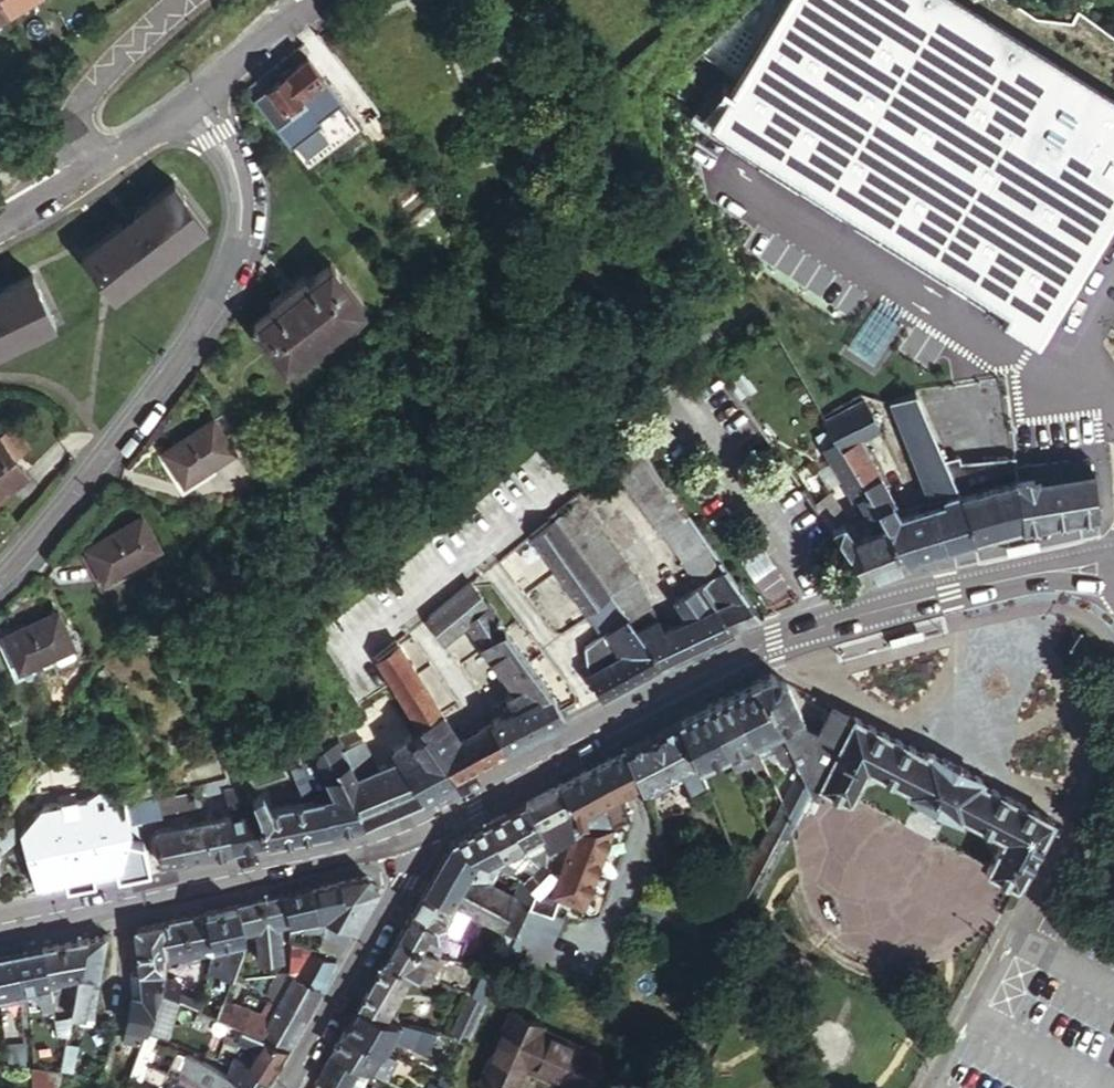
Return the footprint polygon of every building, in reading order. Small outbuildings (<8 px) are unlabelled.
[(9,9),(3,0),(0,0),(0,15),(9,9)] [(24,0),(3,0),(9,9),(24,0)] [(1040,342),(1113,221),(1113,100),(951,0),(789,0),(720,112),(705,136),(781,182),(1040,342)] [(307,57),(292,69),(282,76),(268,86),(274,94),(284,106),(310,86),(322,76),(307,57)] [(279,71),(282,76),(292,69),(288,65),(279,71)] [(317,95),(310,86),(284,106),(291,115),(317,95)] [(279,110),(284,106),(274,94),(269,98),(279,110)] [(299,136),(311,150),(325,138),(331,144),(359,119),(340,99),(299,136)] [(205,222),(172,182),(82,252),(113,293),(205,222)] [(362,300),(328,259),(295,287),(284,296),(251,324),(285,365),(362,300)] [(31,274),(0,288),(0,343),(52,320),(31,274)] [(284,296),(295,287),(291,282),(280,291),(284,296)] [(946,546),(975,537),(958,493),(944,457),(938,440),(918,388),(889,400),(930,505),(946,546)] [(823,420),(837,443),(907,560),(930,551),(916,511),(900,518),(893,505),(897,503),(860,439),(881,429),(865,400),(852,406),(823,420)] [(231,449),(212,417),(161,450),(179,480),(231,449)] [(26,469),(0,435),(0,490),(26,469)] [(865,576),(907,560),(837,443),(825,449),(852,493),(850,495),(863,516),(851,524),(830,494),(815,504),(861,570),(865,576)] [(685,515),(637,446),(612,466),(659,534),(662,532),(685,515)] [(958,493),(975,537),(1010,528),(1021,526),(1015,478),(1014,467),(1014,461),(1013,456),(975,458),(960,459),(958,453),(944,457),(958,493)] [(1014,467),(1015,478),(1021,526),(1053,518),(1088,515),(1095,514),(1092,481),(1091,471),(1087,472),(1086,462),(1014,467)] [(701,643),(759,618),(723,568),(695,584),(673,598),(685,616),(662,628),(638,579),(578,498),(554,519),(626,618),(660,665),(701,643)] [(930,551),(946,546),(930,505),(916,511),(930,551)] [(685,515),(662,532),(675,549),(681,544),(678,539),(684,534),(680,529),(691,522),(685,515)] [(158,547),(140,516),(86,546),(104,577),(158,547)] [(626,618),(554,519),(532,536),(585,609),(584,610),(601,634),(608,630),(626,618)] [(675,549),(681,557),(705,542),(691,522),(680,529),(684,534),(687,540),(681,544),(675,549)] [(678,539),(681,544),(687,540),(684,534),(678,539)] [(705,542),(681,557),(677,559),(688,575),(716,559),(705,542)] [(716,559),(688,575),(695,584),(723,568),(716,559)] [(489,603),(487,604),(471,583),(449,600),(468,626),(515,692),(542,729),(564,716),(538,678),(522,651),(489,603)] [(444,644),(468,626),(449,600),(426,619),(444,644)] [(71,645),(56,612),(3,636),(18,669),(71,645)] [(631,682),(660,665),(626,618),(608,630),(615,640),(608,644),(605,638),(585,652),(594,665),(588,669),(590,673),(587,675),(601,697),(612,692),(631,682)] [(608,630),(601,634),(580,648),(587,675),(590,673),(588,669),(594,665),(585,652),(605,638),(608,644),(615,640),(608,630)] [(542,729),(515,692),(506,697),(514,708),(505,713),(489,721),(476,728),(474,723),(454,735),(397,644),(377,657),(374,658),(417,723),(424,734),(453,778),(505,749),(542,729)] [(837,748),(814,738),(809,735),(787,681),(771,673),(757,681),(780,727),(784,734),(789,746),(802,770),(814,792),(820,781),(837,748)] [(780,727),(757,681),(730,694),(753,740),(768,733),(780,727)] [(730,694),(706,706),(729,752),(736,767),(753,759),(756,765),(763,762),(759,753),(753,740),(730,694)] [(837,748),(856,713),(833,702),(814,738),(837,748)] [(706,706),(680,719),(700,766),(729,752),(706,706)] [(1018,881),(1052,816),(956,765),(856,713),(837,748),(820,781),(845,794),(852,798),(859,785),(871,763),(888,772),(912,785),(910,788),(921,794),(936,802),(951,809),(962,815),(964,811),(987,824),(1006,833),(995,853),(989,866),(997,870),(999,871),(1004,874),(1009,876),(1018,881)] [(700,766),(680,719),(624,748),(639,783),(641,788),(679,771),(685,786),(688,793),(707,784),(700,766)] [(784,734),(780,727),(768,733),(777,751),(789,746),(784,734)] [(393,749),(399,757),(422,793),(453,778),(424,734),(414,740),(411,736),(393,749)] [(320,748),(342,783),(355,777),(344,749),(337,738),(320,748)] [(350,746),(344,749),(355,777),(376,768),(371,757),(365,740),(350,746)] [(320,748),(317,751),(312,759),(324,780),(327,779),(331,786),(342,783),(320,748)] [(624,748),(604,759),(619,794),(639,783),(624,748)] [(312,759),(317,751),(298,762),(304,767),(312,784),(309,785),(312,793),(331,786),(327,779),(324,780),(312,759)] [(355,777),(342,783),(361,819),(386,809),(411,799),(422,793),(399,757),(388,763),(376,768),(355,777)] [(604,759),(555,786),(570,811),(566,814),(573,828),(556,871),(547,893),(552,895),(564,900),(584,907),(615,829),(612,825),(629,817),(619,794),(604,759)] [(292,766),(293,769),(302,788),(309,785),(312,784),(304,767),(298,762),(294,765),(292,766)] [(253,784),(244,788),(252,797),(262,794),(264,800),(302,788),(293,769),(253,784)] [(814,792),(802,770),(784,802),(797,825),(804,812),(809,802),(813,794),(814,792)] [(679,771),(641,788),(647,803),(685,786),(679,771)] [(236,778),(242,786),(244,788),(253,784),(245,772),(236,778)] [(224,779),(204,785),(208,796),(220,794),(219,789),(227,787),(224,779)] [(148,793),(144,782),(128,787),(131,798),(148,793)] [(314,797),(326,828),(361,819),(342,783),(331,786),(312,793),(314,797)] [(244,788),(242,786),(224,791),(224,792),(231,816),(256,810),(252,797),(244,788)] [(570,811),(555,786),(521,803),(540,835),(545,842),(560,833),(573,828),(566,814),(570,811)] [(194,810),(190,792),(175,795),(179,814),(194,810)] [(256,810),(266,807),(264,800),(262,794),(252,797),(256,810)] [(179,814),(175,795),(158,798),(162,818),(179,814)] [(265,841),(326,828),(314,797),(266,807),(256,810),(265,841)] [(158,798),(143,801),(147,821),(162,818),(158,798)] [(147,821),(143,801),(127,804),(132,823),(139,823),(147,821)] [(784,802),(768,832),(780,856),(797,825),(784,802)] [(521,803),(506,813),(524,844),(540,835),(521,803)] [(231,849),(265,841),(256,810),(231,816),(224,817),(231,849)] [(506,813),(487,823),(507,854),(524,844),(506,813)] [(224,817),(201,822),(208,854),(231,849),(224,817)] [(20,832),(9,820),(6,822),(17,835),(20,832)] [(0,827),(0,851),(17,835),(6,822),(0,827)] [(201,822),(178,828),(185,859),(208,854),(201,822)] [(487,823),(454,841),(490,863),(507,854),(487,823)] [(185,859),(178,828),(154,833),(161,864),(185,859)] [(740,885),(752,910),(780,856),(768,832),(745,873),(740,885)] [(524,844),(529,852),(545,842),(540,835),(524,844)] [(426,889),(457,906),(466,910),(475,916),(489,884),(482,881),(490,863),(454,841),(453,841),(446,853),(426,889)] [(58,888),(87,881),(77,844),(49,851),(58,888)] [(516,860),(529,852),(524,844),(507,854),(516,860)] [(507,854),(490,863),(520,881),(526,884),(534,874),(516,860),(507,854)] [(526,884),(535,890),(540,891),(546,883),(534,874),(526,884)] [(367,875),(283,894),(289,920),(316,914),(316,917),(328,914),(326,920),(329,921),(355,928),(377,887),(367,875)] [(503,932),(515,937),(522,921),(535,890),(526,884),(520,881),(514,896),(499,929),(503,932)] [(475,916),(499,929),(514,896),(489,884),(475,916)] [(457,906),(426,889),(420,901),(414,912),(445,929),(451,919),(457,906)] [(540,891),(535,890),(522,921),(539,927),(542,920),(552,895),(547,893),(540,891)] [(283,894),(236,905),(242,932),(256,928),(260,959),(282,956),(278,923),(289,920),(283,894)] [(554,925),(564,900),(552,895),(542,920),(554,925)] [(236,905),(205,912),(212,945),(224,942),(243,937),(242,932),(236,905)] [(457,906),(451,919),(459,923),(466,910),(457,906)] [(205,912),(160,922),(167,954),(199,947),(212,945),(205,912)] [(406,926),(399,938),(423,947),(432,931),(441,936),(445,929),(414,912),(406,926)] [(340,955),(355,928),(329,921),(322,943),(316,942),(314,948),(340,955)] [(160,922),(135,927),(139,967),(140,971),(166,966),(167,965),(167,954),(160,922)] [(135,927),(126,930),(131,968),(139,967),(135,927)] [(502,968),(510,950),(515,937),(503,932),(491,963),(502,968)] [(106,934),(86,938),(79,973),(79,976),(96,980),(106,934)] [(208,979),(220,980),(232,982),(235,974),(245,945),(243,937),(224,942),(212,945),(208,979)] [(86,938),(41,947),(48,981),(54,979),(79,973),(86,938)] [(392,949),(387,959),(412,970),(430,977),(441,953),(423,947),(399,938),(392,949)] [(48,981),(41,947),(8,955),(16,994),(22,993),(44,988),(49,987),(48,981)] [(199,947),(167,954),(167,965),(201,957),(199,947)] [(287,975),(294,978),(321,991),(336,963),(289,952),(287,975)] [(14,995),(16,994),(8,955),(0,957),(0,997),(14,995)] [(375,980),(359,1007),(385,1016),(389,1010),(408,977),(412,970),(387,959),(375,980)] [(488,971),(499,975),(502,968),(491,963),(488,971)] [(470,996),(487,1004),(499,975),(488,971),(473,965),(461,993),(470,996)] [(164,1001),(165,999),(166,983),(166,966),(140,971),(143,996),(164,1001)] [(433,979),(430,977),(412,970),(408,977),(429,986),(433,979)] [(79,976),(72,1010),(72,1014),(83,1016),(89,985),(100,987),(101,981),(96,980),(79,976)] [(321,991),(294,978),(278,1008),(305,1019),(312,1006),(321,991)] [(166,983),(165,999),(201,1013),(206,997),(166,983)] [(277,998),(282,988),(272,983),(267,994),(277,998)] [(83,1016),(94,1018),(100,987),(89,985),(83,1016)] [(150,1031),(164,1001),(143,996),(135,993),(132,1003),(125,1024),(131,1026),(150,1031)] [(0,997),(0,1003),(15,999),(14,995),(0,997)] [(469,1045),(487,1004),(470,996),(452,1037),(469,1045)] [(224,1003),(218,1019),(234,1026),(241,1009),(224,1003)] [(354,1017),(346,1030),(380,1048),(384,1050),(394,1033),(400,1021),(397,1019),(385,1016),(359,1007),(354,1017)] [(265,1038),(290,1048),(296,1036),(305,1019),(278,1008),(270,1023),(262,1037),(265,1038)] [(234,1026),(245,1030),(250,1032),(256,1017),(257,1015),(241,1009),(234,1026)] [(517,1009),(480,1076),(503,1087),(513,1087),(527,1062),(574,1087),(584,1087),(600,1058),(544,1029),(547,1025),(517,1009)] [(72,1010),(53,1013),(56,1037),(67,1038),(72,1014),(72,1010)] [(385,1016),(397,1019),(399,1015),(389,1010),(385,1016)] [(270,1023),(256,1017),(250,1032),(262,1037),(270,1023)] [(435,1031),(400,1021),(394,1033),(425,1050),(435,1031)] [(149,1033),(150,1031),(131,1026),(127,1041),(143,1045),(149,1033)] [(339,1040),(334,1050),(369,1069),(382,1076),(384,1077),(395,1055),(384,1050),(380,1048),(346,1030),(344,1029),(339,1040)] [(258,1048),(265,1038),(262,1037),(250,1032),(245,1030),(240,1041),(258,1048)] [(284,1056),(290,1048),(265,1038),(258,1048),(252,1058),(250,1061),(270,1078),(284,1056)] [(66,1044),(64,1056),(61,1069),(71,1071),(76,1045),(66,1044)] [(8,1067),(25,1064),(22,1045),(6,1047),(8,1067)] [(317,1077),(336,1087),(359,1087),(369,1069),(334,1050),(326,1063),(317,1077)] [(252,1087),(263,1087),(265,1085),(270,1078),(250,1061),(252,1058),(239,1054),(232,1064),(227,1072),(252,1087)] [(181,1075),(205,1085),(213,1066),(189,1057),(181,1075)] [(209,1087),(252,1087),(227,1072),(213,1066),(205,1085),(209,1087)] [(359,1087),(378,1087),(376,1087),(382,1076),(369,1069),(359,1087)] [(61,1073),(49,1071),(47,1077),(59,1079),(61,1073)] [(130,1071),(127,1078),(139,1084),(143,1076),(130,1071)] [(442,1079),(453,1084),(455,1078),(445,1072),(442,1079)] [(59,1079),(47,1077),(40,1075),(38,1087),(57,1087),(59,1079)] [(127,1078),(124,1087),(146,1087),(139,1084),(127,1078)] [(453,1084),(442,1079),(438,1086),(432,1082),(429,1087),(451,1087),(453,1084)]
